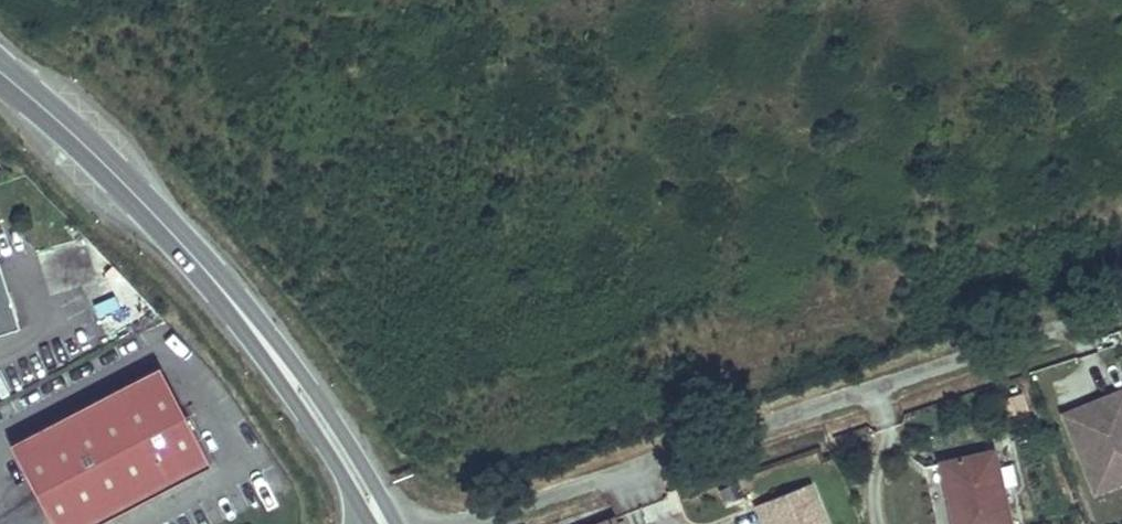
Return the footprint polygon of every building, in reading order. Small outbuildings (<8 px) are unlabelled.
[(0,303),(0,335),(9,332),(0,303)] [(158,366),(10,444),(53,523),(95,523),(209,464),(158,366)] [(1086,471),(1109,462),(1116,479),(1121,477),(1121,388),(1104,395),(1107,401),(1065,418),(1086,471)] [(1107,401),(1104,395),(1062,412),(1065,418),(1107,401)] [(939,465),(952,523),(1010,523),(992,452),(939,465)] [(1109,462),(1086,471),(1094,489),(1116,479),(1109,462)] [(753,503),(762,523),(768,521),(769,523),(824,523),(806,481),(753,503)] [(615,516),(594,523),(619,523),(615,516)]
